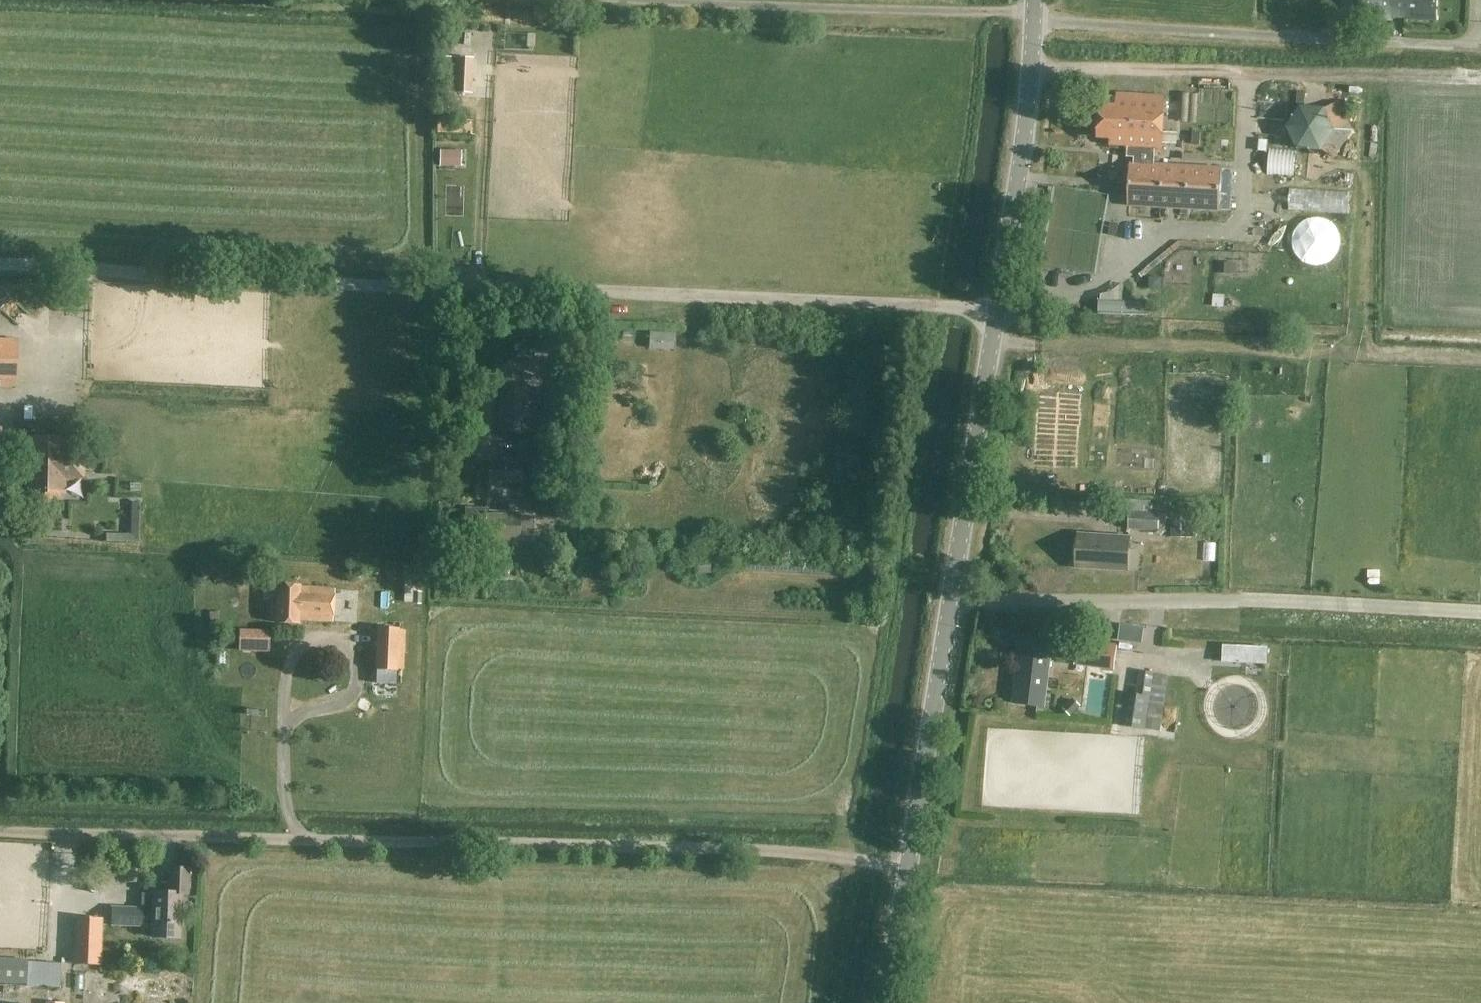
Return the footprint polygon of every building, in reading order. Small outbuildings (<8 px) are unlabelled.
[(1405,0),(1360,0),(1360,17),(1404,19),(1405,0)] [(1404,19),(1435,21),(1436,0),(1405,0),(1404,19)] [(467,93),(468,59),(439,57),(438,92),(467,93)] [(1161,152),(1164,97),(1117,94),(1116,106),(1099,105),(1097,138),(1110,139),(1109,145),(1126,146),(1126,150),(1127,151),(1127,158),(1134,158),(1133,164),(1130,164),(1128,206),(1219,211),(1219,210),(1231,211),(1233,170),(1221,169),(1154,165),(1155,152),(1161,152)] [(1324,109),(1300,108),(1287,127),(1297,148),(1321,150),(1334,130),(1324,109)] [(1279,182),(1279,171),(1262,171),(1262,182),(1279,182)] [(1260,234),(1281,234),(1282,209),(1260,209),(1260,234)] [(1288,237),(1273,237),(1273,249),(1288,249),(1288,237)] [(16,378),(17,340),(0,340),(0,378),(16,378)] [(497,431),(525,433),(527,388),(499,386),(497,431)] [(30,438),(29,492),(40,492),(42,501),(58,497),(59,492),(63,492),(63,478),(82,478),(83,457),(64,457),(64,439),(30,438)] [(523,484),(523,463),(488,462),(487,483),(523,484)] [(533,517),(519,516),(519,513),(487,512),(487,509),(465,509),(464,545),(485,546),(485,543),(518,544),(518,540),(532,541),(533,517)] [(1151,512),(1130,511),(1129,529),(1158,531),(1159,513),(1151,512)] [(1176,519),(1175,531),(1187,532),(1187,520),(1176,519)] [(1129,537),(1078,534),(1076,568),(1126,571),(1129,537)] [(299,624),(299,621),(332,622),(334,589),(308,587),(308,588),(300,588),(300,586),(277,585),(276,623),(299,624)] [(377,611),(378,594),(343,591),(342,608),(377,611)] [(377,628),(376,669),(397,670),(398,629),(377,628)] [(269,629),(237,630),(237,642),(270,641),(269,629)] [(1020,652),(1020,655),(1016,655),(1014,666),(1018,667),(1014,704),(1044,708),(1052,643),(1017,639),(1016,651),(1020,652)] [(1077,641),(1075,661),(1114,666),(1117,646),(1077,641)] [(1268,648),(1224,646),(1223,662),(1267,664),(1268,648)] [(1121,724),(1146,727),(1160,729),(1163,709),(1149,707),(1153,672),(1139,670),(1136,692),(1126,691),(1121,724)] [(337,685),(325,690),(330,702),(342,698),(337,685)] [(45,952),(54,952),(53,859),(44,860),(45,952)] [(142,894),(141,908),(111,907),(110,926),(142,927),(142,918),(153,919),(152,937),(179,938),(181,895),(187,895),(188,869),(170,868),(169,893),(151,892),(151,895),(142,894)] [(78,928),(77,963),(97,964),(98,929),(78,928)] [(48,962),(47,987),(60,987),(60,962),(48,962)] [(17,984),(18,971),(0,970),(0,983),(17,984)]
